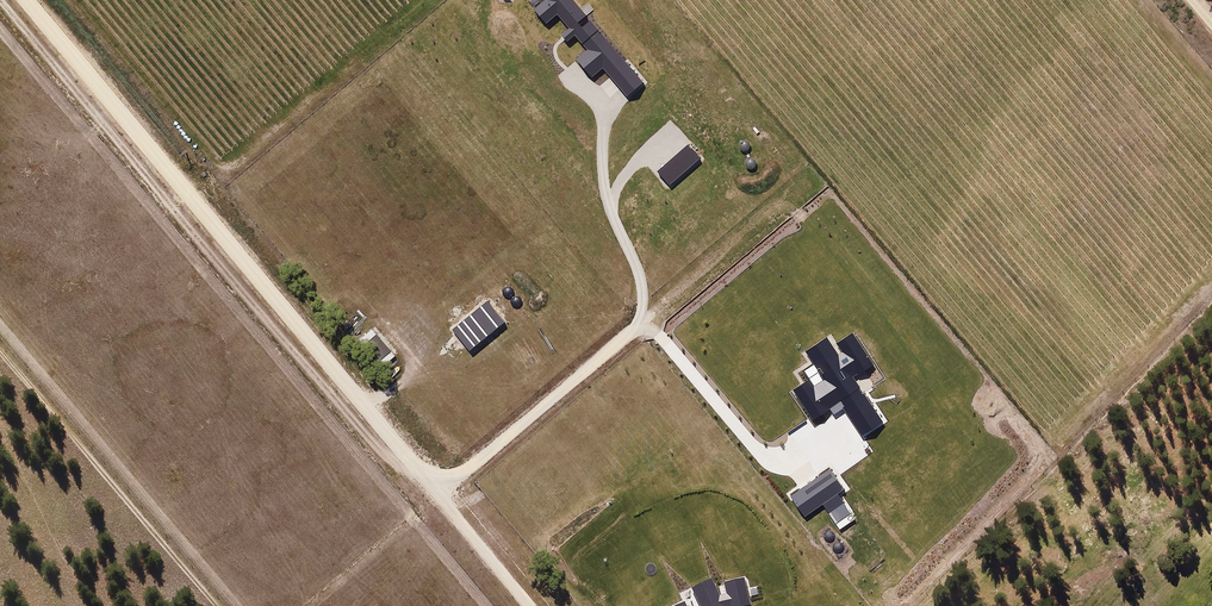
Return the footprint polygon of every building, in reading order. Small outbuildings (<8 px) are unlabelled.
[(574,0),(545,0),(547,2),(537,9),(547,22),(556,12),(589,54),(580,63),(592,77),(603,67),(627,95),(643,83),(574,0)] [(688,144),(657,170),(670,184),(700,158),(688,144)] [(488,301),(452,330),(471,352),(506,324),(488,301)] [(371,329),(355,343),(378,370),(396,356),(371,329)] [(824,376),(794,396),(811,421),(836,403),(862,440),(884,424),(850,375),(869,362),(853,339),(835,352),(826,338),(807,352),(824,376)] [(834,465),(788,498),(802,521),(847,488),(834,465)] [(746,580),(714,592),(710,582),(697,587),(705,605),(757,605),(746,580)]
